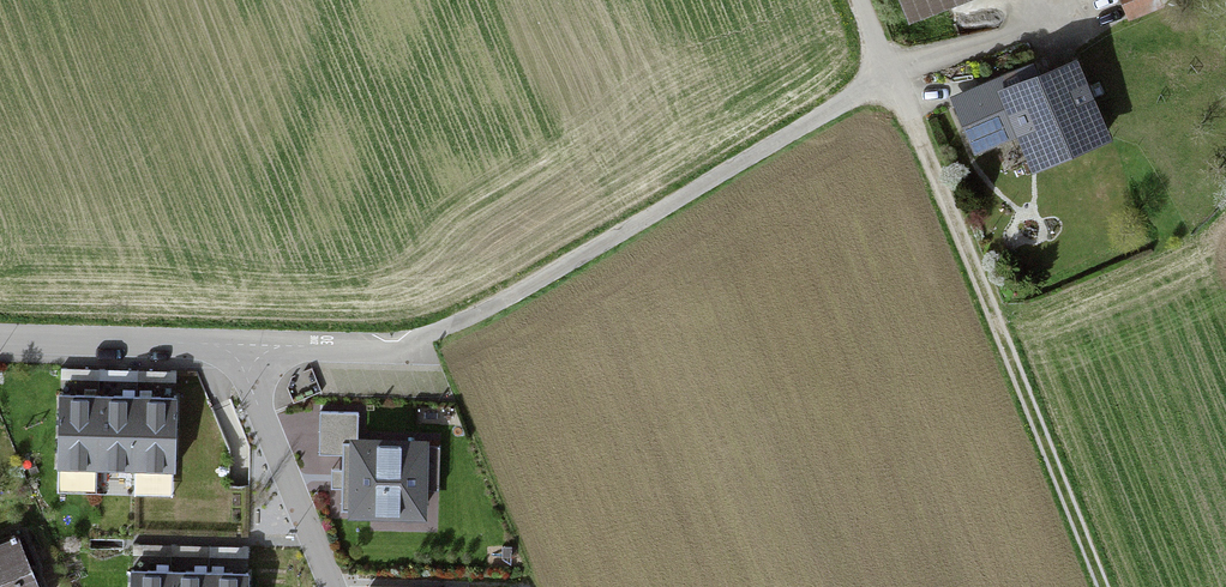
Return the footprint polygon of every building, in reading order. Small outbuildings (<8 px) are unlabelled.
[(908,19),(957,0),(901,0),(908,19)] [(1140,31),(1175,17),(1169,0),(1128,0),(1140,31)] [(1097,75),(1047,91),(1042,78),(961,110),(984,167),(1035,147),(1049,185),(1127,155),(1097,75)] [(148,396),(129,396),(86,395),(60,394),(58,466),(175,469),(177,397),(148,396)] [(359,412),(320,411),(319,454),(343,454),(341,510),(421,512),(423,443),(358,442),(359,412)] [(18,538),(0,545),(0,586),(39,586),(18,538)] [(198,572),(160,570),(132,570),(132,586),(249,586),(249,573),(222,572),(198,572)]
